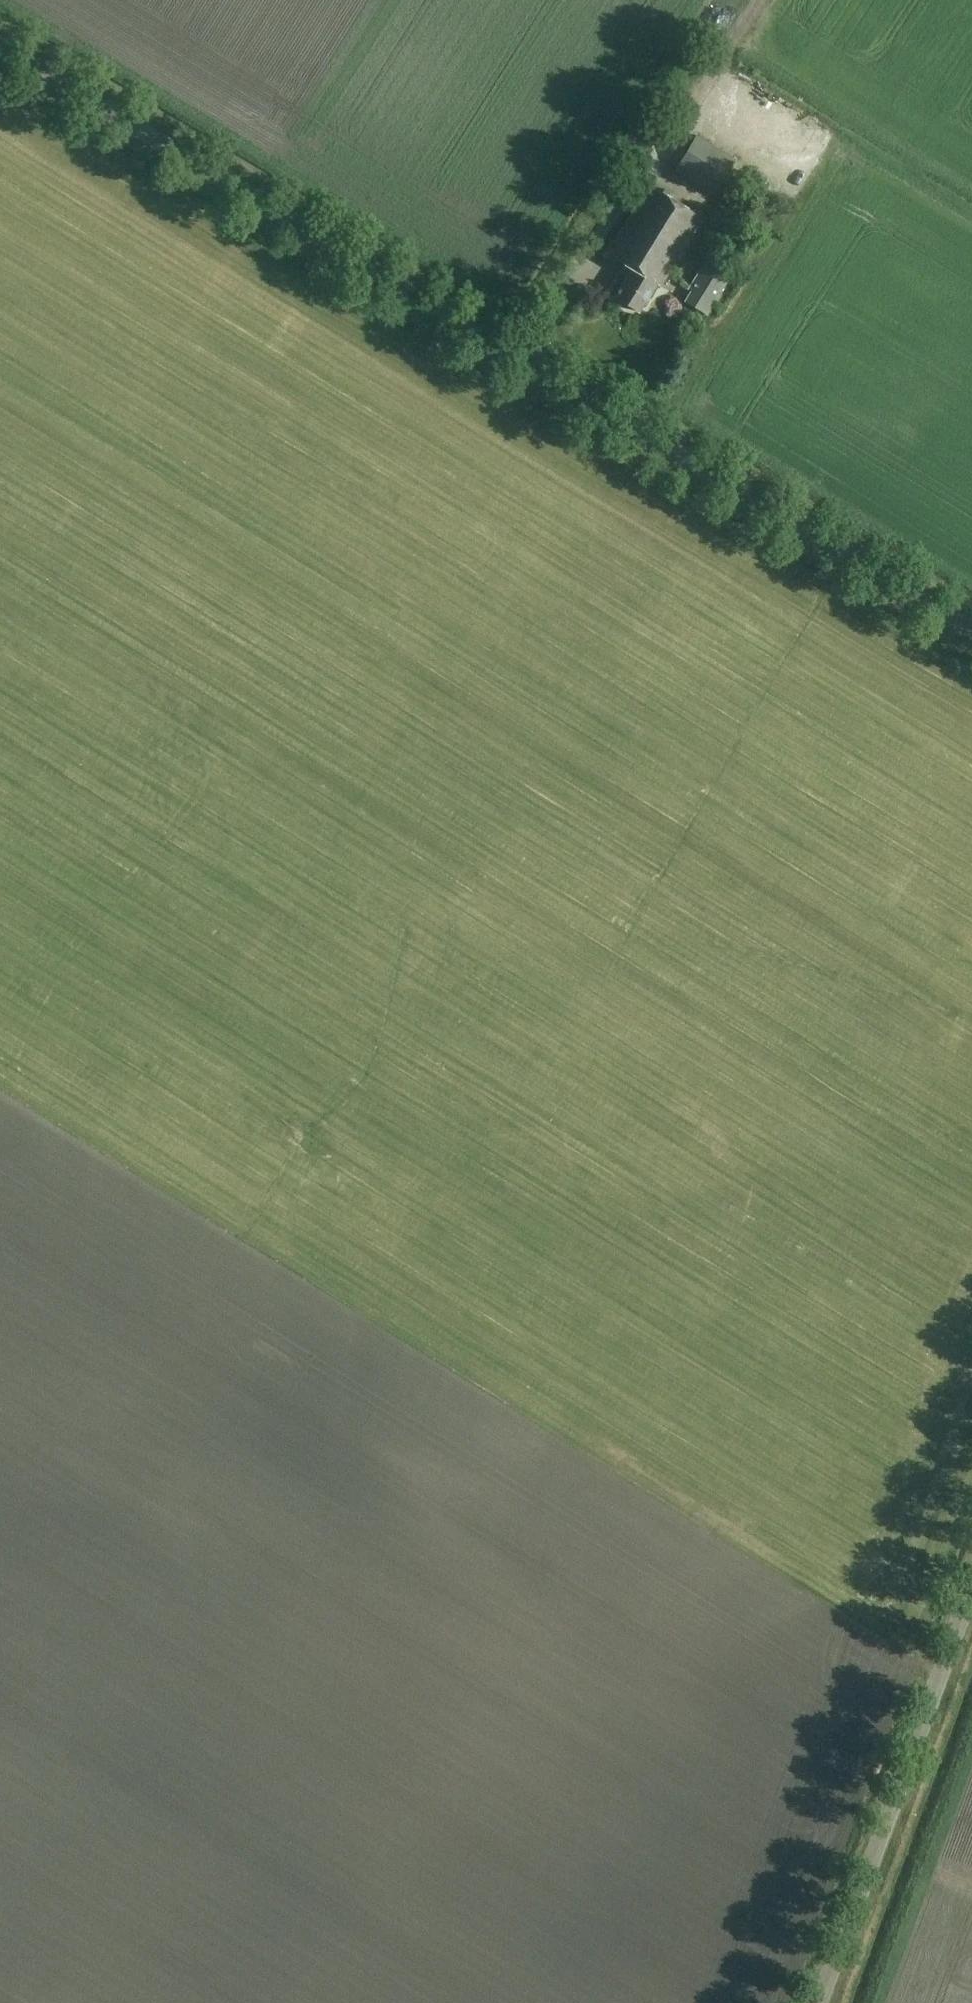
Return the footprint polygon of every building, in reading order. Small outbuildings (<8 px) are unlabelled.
[(799,145),(812,123),(798,115),(785,137),(799,145)] [(703,217),(650,185),(608,253),(633,268),(615,297),(639,312),(656,284),(660,286),(703,217)] [(725,281),(699,265),(686,287),(690,289),(683,300),(706,314),(725,281)]
